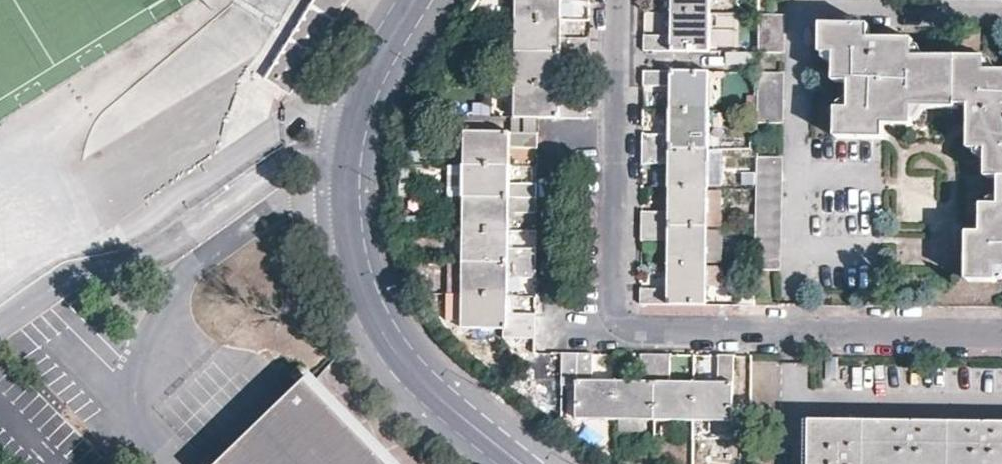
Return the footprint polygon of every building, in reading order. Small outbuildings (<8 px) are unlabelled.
[(343,0),(307,0),(260,75),(286,92),(343,0)] [(516,86),(515,118),(588,119),(589,110),(589,104),(562,104),(562,70),(565,69),(590,69),(590,65),(590,41),(590,39),(563,38),(563,3),(590,3),(590,0),(518,0),(516,86)] [(645,49),(709,50),(709,0),(672,0),(672,35),(645,35),(645,38),(645,49)] [(785,52),(785,17),(762,16),(761,51),(785,52)] [(988,73),(988,62),(987,61),(916,59),(915,44),(873,42),(872,29),(872,28),(870,27),(826,27),(826,57),(839,57),(840,85),(841,86),(852,87),(852,88),(852,111),(839,111),(839,140),(886,141),(885,126),(914,127),(915,110),(957,111),(957,108),(971,108),(971,152),(989,152),(990,179),(1000,180),(1000,208),(984,208),(983,235),(970,235),(969,282),(998,283),(999,269),(1001,269),(1001,74),(988,73)] [(641,305),(706,305),(706,286),(706,266),(706,264),(707,230),(707,227),(707,190),(707,188),(709,71),(644,70),(644,85),(671,86),(670,134),(643,134),(643,162),(670,162),(669,212),(642,212),(642,240),(669,241),(668,290),(641,289),(641,305)] [(760,124),(784,124),(785,74),(761,73),(760,111),(760,124)] [(515,118),(516,86),(503,86),(502,118),(515,118)] [(538,138),(538,134),(466,132),(465,164),(465,197),(464,228),(463,329),(535,330),(535,314),(508,314),(509,279),(536,279),(536,265),(536,250),(510,249),(509,249),(510,214),(537,215),(537,184),(510,183),(510,148),(538,149),(538,138)] [(784,159),(760,159),(757,270),(783,270),(784,159)] [(465,197),(465,164),(449,164),(448,197),(465,197)] [(707,190),(707,227),(719,227),(719,190),(707,190)] [(464,228),(465,197),(448,197),(447,197),(446,228),(464,228)] [(707,230),(706,264),(719,264),(719,231),(707,230)] [(719,266),(706,266),(706,286),(719,286),(719,266)] [(562,355),(561,387),(576,387),(576,421),(616,421),(642,421),(732,422),(733,357),(718,357),(717,383),(669,383),(669,356),(641,356),(640,383),(591,382),(592,355),(562,355)] [(308,388),(231,463),(382,463),(308,388)] [(642,432),(642,421),(616,421),(616,432),(642,432)] [(812,421),(811,463),(1001,463),(1001,424),(812,421)]
